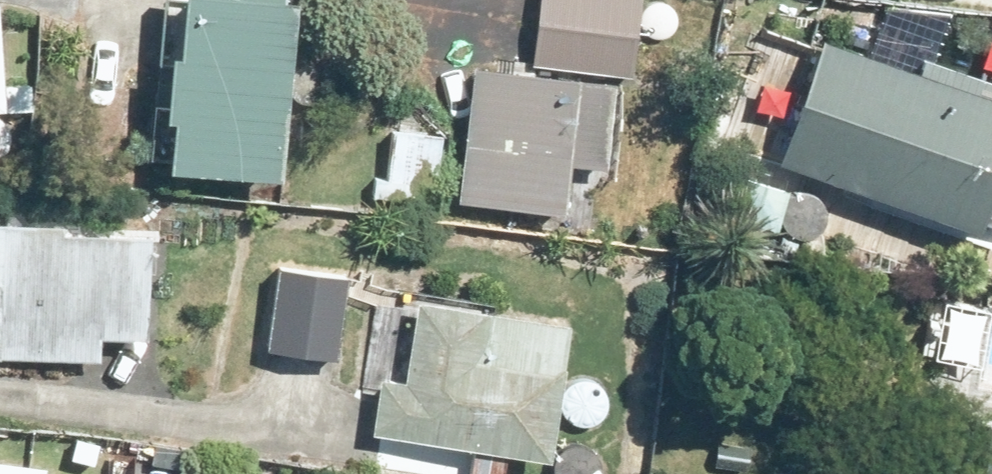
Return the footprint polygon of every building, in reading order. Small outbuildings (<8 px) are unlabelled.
[(159,95),(166,96),(163,144),(277,153),(289,0),(175,0),(173,30),(164,29),(159,95)] [(530,56),(633,67),(640,0),(536,0),(530,56)] [(921,37),(916,53),(821,20),(778,145),(871,176),(864,188),(991,233),(991,60),(921,37)] [(458,191),(503,196),(501,215),(572,223),(575,183),(565,181),(568,151),(604,155),(611,68),(471,55),(458,191)] [(373,169),(371,189),(423,195),(432,119),(391,116),(385,170),(373,169)] [(97,350),(97,326),(143,327),(146,216),(59,213),(59,206),(0,204),(0,347),(97,350)] [(368,422),(470,435),(466,466),(500,471),(504,440),(547,446),(566,308),(414,286),(403,369),(376,364),(368,422)] [(980,473),(991,473),(991,431),(988,430),(980,473)] [(713,441),(710,462),(747,466),(749,443),(713,441)]
